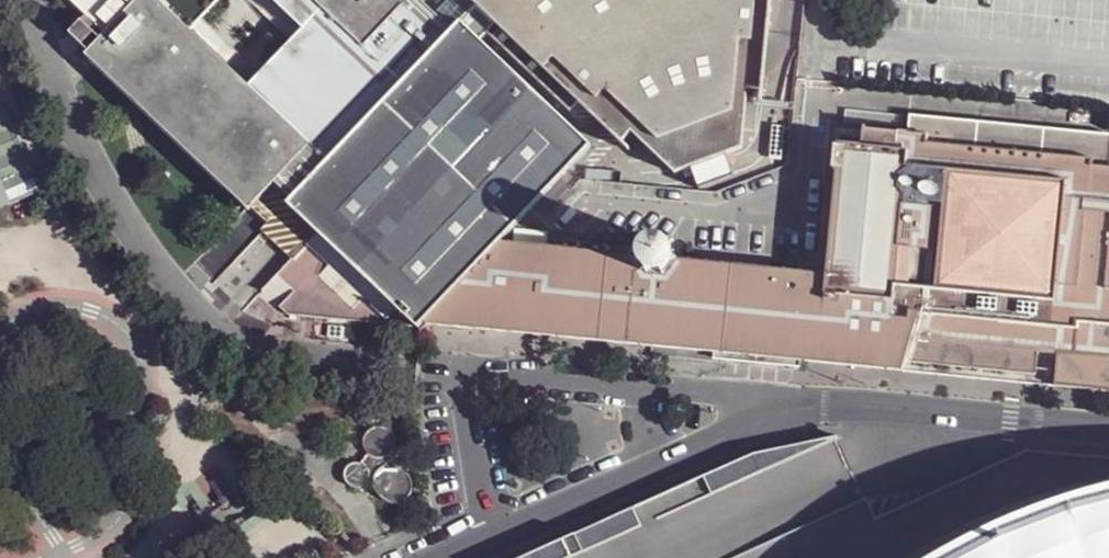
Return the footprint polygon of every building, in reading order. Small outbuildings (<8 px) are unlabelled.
[(100,38),(79,60),(247,219),(274,191),(291,207),(457,34),(437,15),(452,0),(60,0),(100,38)] [(502,35),(494,42),(571,115),(579,105),(623,146),(633,135),(679,176),(745,148),(749,90),(764,91),(772,0),(466,0),(502,35)] [(457,34),(291,207),(419,327),(592,149),(462,24),(457,34)] [(1,85),(0,85),(0,179),(11,202),(46,186),(1,85)] [(548,249),(546,267),(553,268),(551,296),(565,297),(564,317),(563,337),(727,354),(794,360),(809,362),(904,371),(908,362),(916,340),(1059,353),(1056,386),(1108,391),(1108,135),(1055,130),(1054,129),(1049,131),(1046,136),(1044,155),(979,149),(982,128),(980,125),(975,121),(918,116),(912,117),(910,133),(865,130),(863,145),(837,142),(834,163),(838,163),(839,168),(829,274),(675,261),(672,260),(671,263),(670,266),(669,268),(665,271),(661,273),(656,273),(654,273),(651,272),(648,270),(645,267),(644,264),(643,260),(643,256),(548,249)] [(419,327),(291,207),(289,209),(316,236),(261,294),(285,317),(365,323),(363,341),(393,342),(395,325),(419,327)] [(644,252),(643,256),(643,260),(644,264),(645,267),(648,270),(651,272),(654,273),(656,273),(661,273),(665,271),(669,268),(670,266),(671,263),(672,260),(672,255),(670,251),(667,248),(663,245),(659,244),(655,244),(651,246),(647,248),(644,252)] [(546,267),(548,249),(538,247),(538,248),(503,245),(428,323),(563,337),(564,317),(548,316),(551,296),(553,268),(546,267)] [(565,297),(551,296),(548,316),(564,317),(565,297)] [(916,340),(908,362),(1038,374),(1040,352),(916,340)] [(809,362),(794,360),(793,371),(808,373),(809,362)] [(800,524),(792,458),(863,427),(767,439),(645,492),(649,501),(659,497),(663,506),(691,502),(701,498),(723,495),(722,488),(737,486),(755,478),(764,499),(766,514),(781,512),(775,465),(800,524)] [(1080,512),(983,553),(975,557),(1108,557),(1108,506),(1080,512)]
